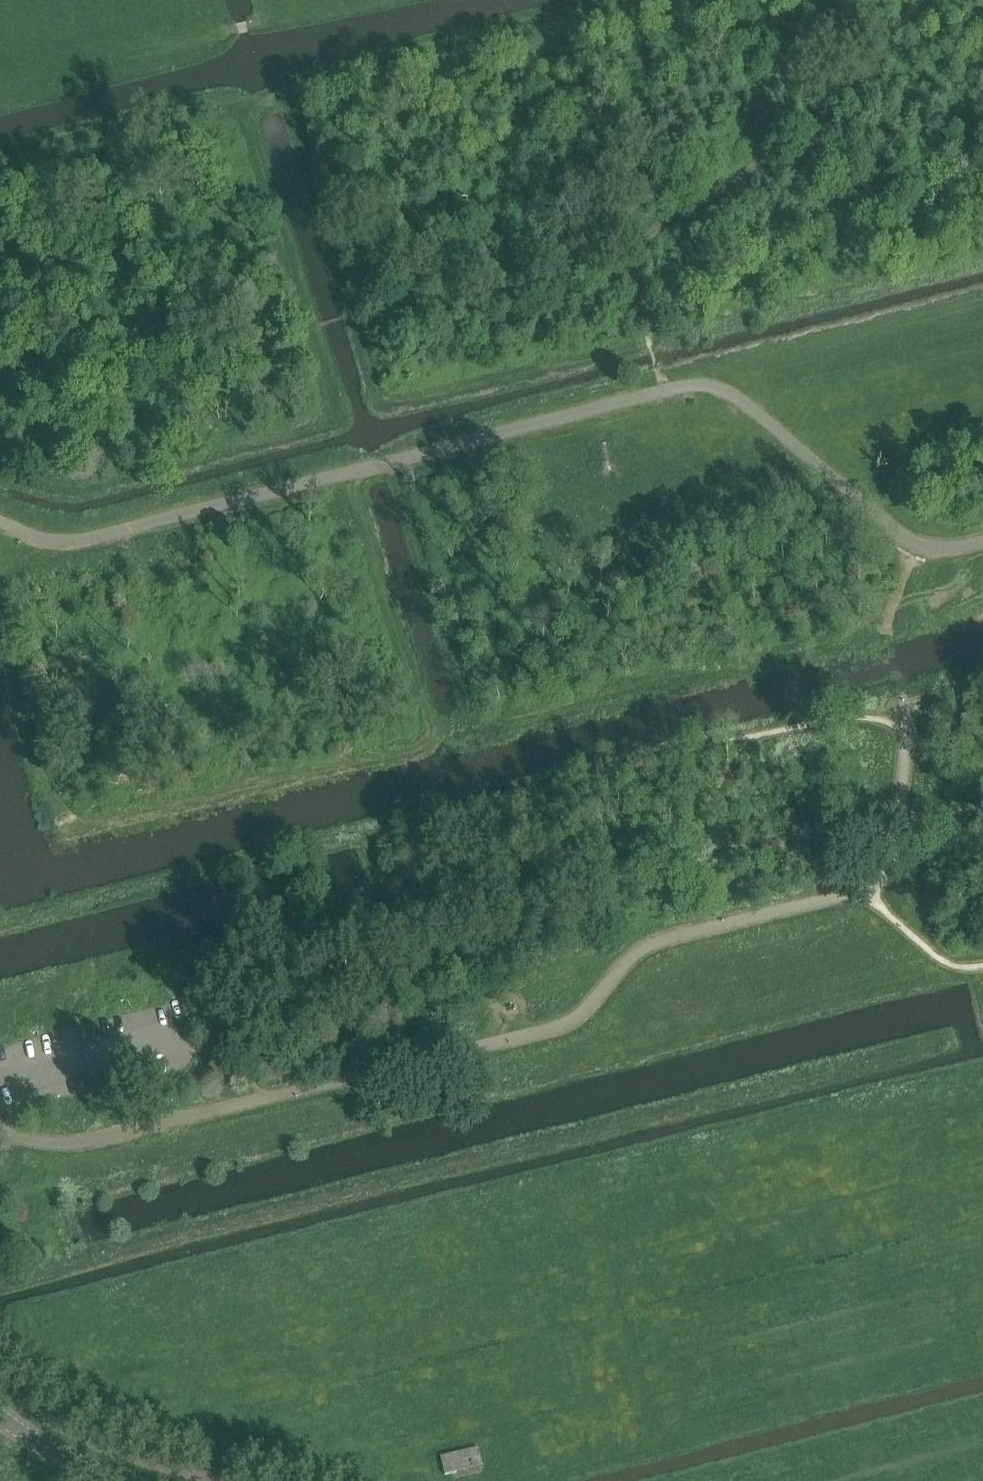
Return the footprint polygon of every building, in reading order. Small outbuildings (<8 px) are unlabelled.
[(445,1477),(483,1467),(478,1449),(441,1459),(445,1477)]
